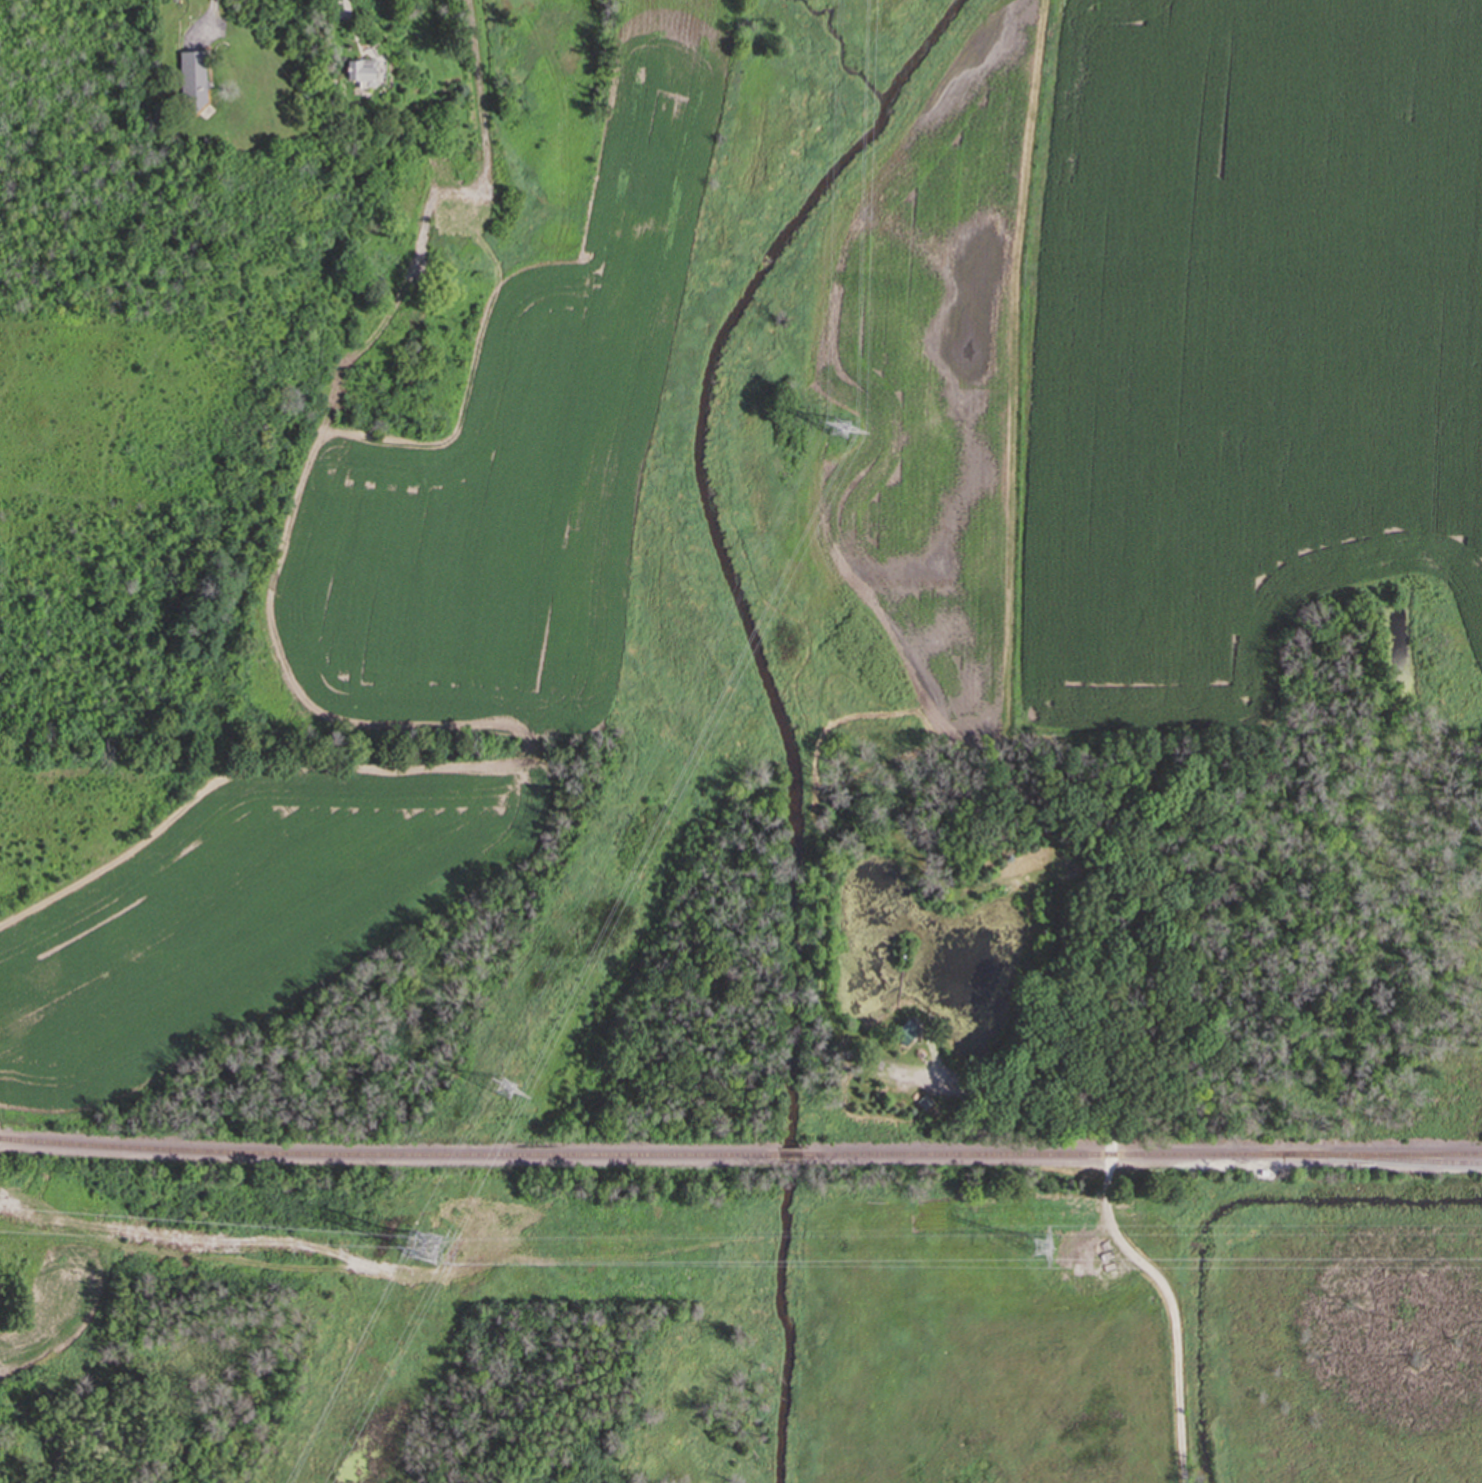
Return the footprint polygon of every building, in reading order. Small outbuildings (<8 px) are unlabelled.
[(181,110),(204,110),(203,50),(179,51),(181,110)] [(346,60),(346,79),(360,79),(360,87),(374,87),(374,59),(346,60)] [(896,1030),(907,1041),(918,1030),(906,1019),(896,1030)]
